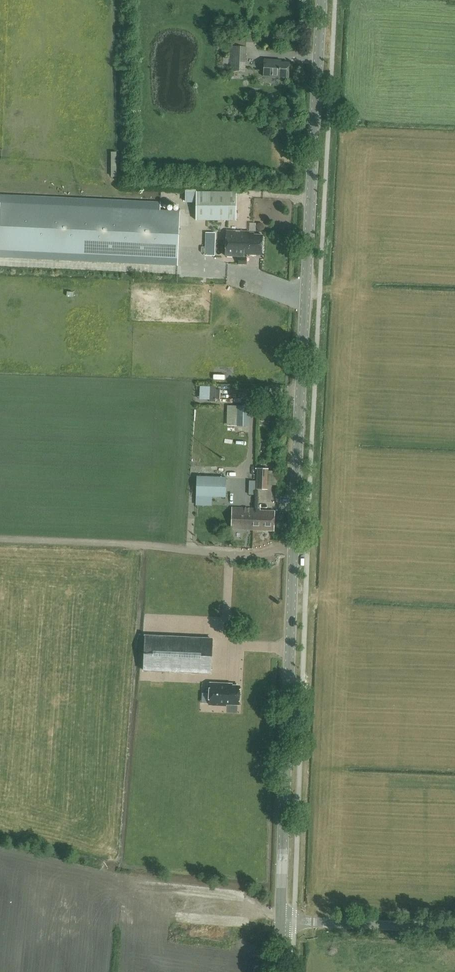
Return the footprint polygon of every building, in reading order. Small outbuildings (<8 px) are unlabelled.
[(230,46),(229,57),(223,57),(222,69),(229,70),(245,71),(246,47),(230,46)] [(264,77),(288,78),(289,63),(281,62),(281,60),(264,60),(264,77)] [(196,220),(236,220),(237,192),(196,191),(196,220)] [(178,258),(180,211),(0,203),(0,250),(178,258)] [(225,256),(238,256),(238,264),(244,264),(244,256),(244,254),(262,255),(263,235),(254,235),(254,233),(249,232),(227,230),(225,256)] [(188,271),(188,279),(207,279),(207,271),(188,271)] [(237,426),(247,426),(248,406),(238,406),(238,410),(232,410),(232,416),(237,417),(237,426)] [(258,468),(257,489),(267,489),(268,469),(258,468)] [(196,495),(226,496),(226,476),(197,475),(196,495)] [(274,530),(274,511),(260,510),(260,508),(232,507),(232,528),(274,530)] [(170,615),(156,616),(156,624),(170,623),(170,615)] [(212,639),(145,636),(144,670),(211,673),(212,639)] [(226,703),(239,703),(239,687),(232,686),(232,684),(210,683),(209,704),(226,705),(226,703)]
